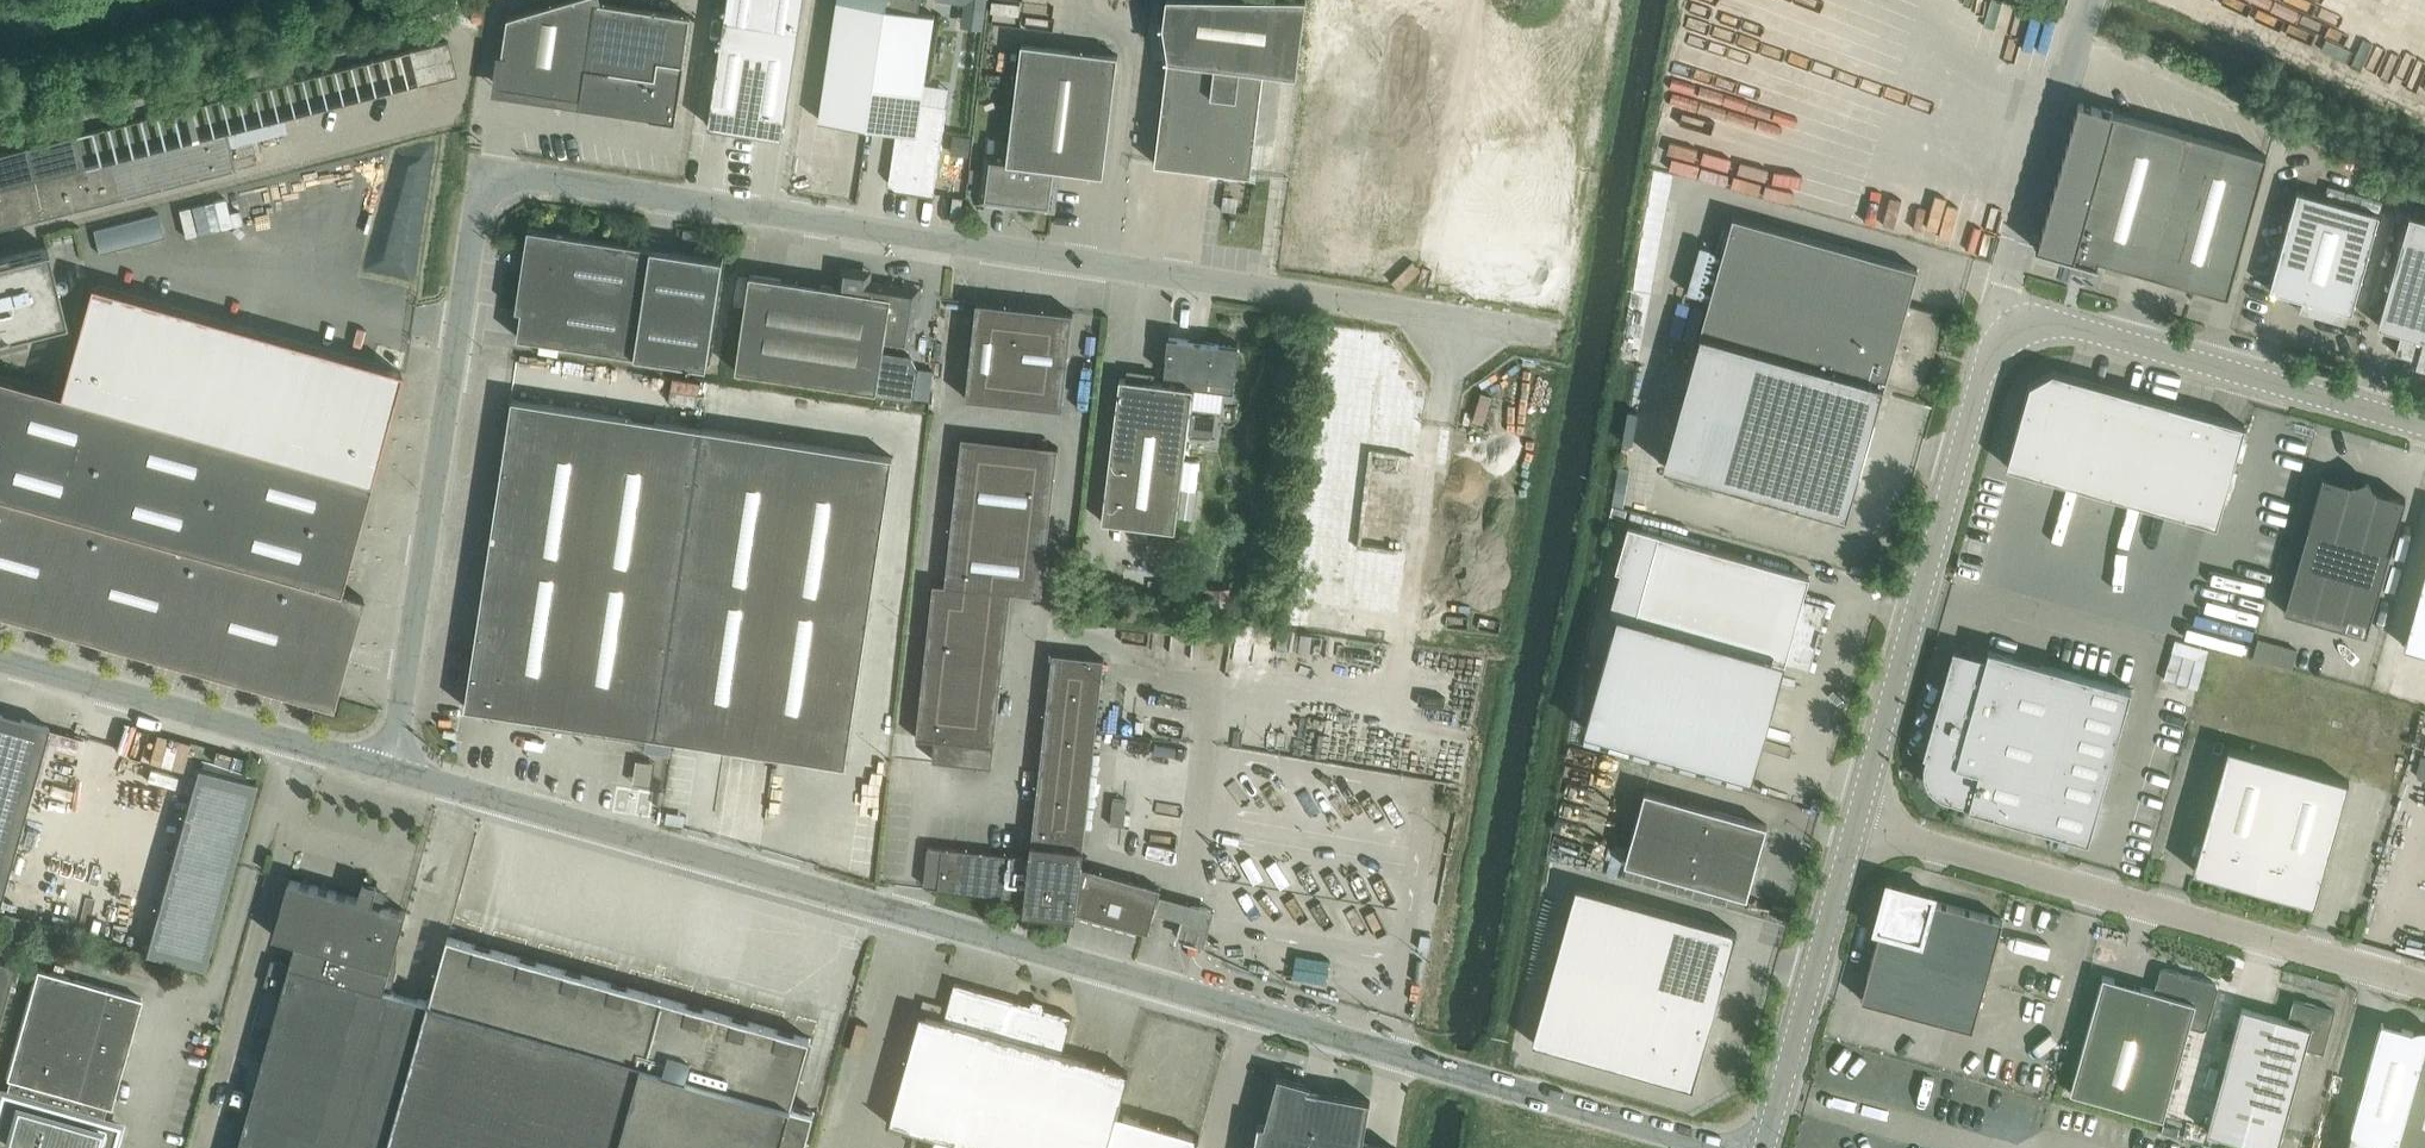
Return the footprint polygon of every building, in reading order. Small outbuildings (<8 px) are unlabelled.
[(691,15),(596,1),(596,0),(564,0),(508,16),(498,84),(605,100),(606,100),(610,101),(614,102),(618,103),(622,105),(626,106),(629,109),(637,112),(642,113),(646,115),(651,115),(650,116),(676,120),(684,63),(691,15)] [(708,125),(783,136),(800,28),(804,0),(727,0),(724,16),(708,125)] [(886,6),(885,5),(886,0),(838,0),(820,119),(868,126),(886,6)] [(935,13),(917,10),(919,0),(886,0),(885,5),(886,6),(868,126),(897,130),(890,177),(891,177),(892,175),(898,176),(901,180),(900,187),(898,187),(898,188),(934,194),(947,106),(921,102),(935,13)] [(957,1),(965,2),(964,6),(984,8),(985,0),(957,0),(957,1)] [(1264,68),(1297,72),(1306,0),(1166,0),(1162,26),(1168,56),(1155,162),(1251,174),(1264,68)] [(1103,175),(1119,54),(1022,42),(1008,155),(1007,162),(1059,169),(1103,175)] [(2099,258),(2228,294),(2267,155),(2079,102),(2038,246),(2037,246),(2036,247),(2098,265),(2098,264),(2097,263),(2099,258)] [(283,118),(227,132),(236,168),(264,161),(258,138),(286,131),(283,118)] [(227,132),(84,168),(0,190),(0,228),(236,168),(227,132)] [(954,137),(951,155),(970,158),(973,140),(954,137)] [(1054,209),(1059,169),(1007,162),(1008,155),(987,153),(981,200),(1054,209)] [(2352,311),(2379,213),(2297,190),(2270,288),(2304,298),(2303,302),(2309,314),(2346,324),(2350,311),(2352,311)] [(159,213),(95,229),(101,254),(165,237),(159,213)] [(2410,213),(2378,324),(2402,331),(2396,352),(2421,360),(2422,355),(2424,356),(2424,217),(2410,213)] [(1939,312),(1909,303),(1919,268),(1733,215),(1700,332),(1701,332),(1664,465),(1847,517),(1884,384),(1886,385),(1887,381),(1917,389),(1917,388),(1913,387),(1918,378),(1924,366),(1928,354),(1931,344),(1934,330),(1934,317),(1934,312),(1938,313),(1939,312)] [(707,365),(723,257),(529,227),(516,309),(522,309),(518,336),(707,365)] [(694,242),(696,230),(684,228),(682,240),(694,242)] [(66,319),(47,245),(0,257),(0,336),(66,319)] [(747,297),(736,369),(877,391),(885,342),(910,346),(915,316),(919,317),(921,308),(924,284),(903,281),(902,285),(893,284),(871,281),(873,269),(840,264),(837,286),(750,273),(747,297)] [(320,702),(332,706),(334,697),(363,596),(339,589),(370,480),(401,370),(89,282),(58,392),(0,375),(0,612),(320,702)] [(1063,408),(1074,311),(976,301),(966,398),(968,398),(968,396),(970,374),(1009,378),(1011,355),(1067,361),(1061,407),(1061,406),(1061,408),(1063,408)] [(1233,393),(1239,345),(1169,336),(1163,383),(1120,377),(1102,521),(1176,530),(1193,388),(1233,393)] [(885,342),(877,391),(913,396),(919,362),(910,350),(910,346),(885,342)] [(2246,424),(2053,370),(2030,383),(2007,465),(2218,525),(2246,424)] [(846,764),(893,456),(513,398),(466,706),(846,764)] [(1011,597),(1011,592),(1042,595),(1059,446),(1057,446),(1056,448),(1057,448),(1053,479),(959,468),(963,437),(963,438),(963,436),(961,436),(945,584),(933,583),(916,736),(916,737),(935,739),(933,759),(992,766),(1008,621),(1011,597)] [(2367,634),(2406,497),(2377,489),(2375,486),(2374,486),(2367,477),(2356,481),(2355,480),(2351,482),(2323,474),(2284,611),(2367,634)] [(1181,487),(1178,515),(1192,517),(1195,489),(1181,487)] [(1613,504),(1611,514),(1625,517),(1627,508),(1613,504)] [(1804,598),(1810,575),(1659,533),(1629,524),(1616,569),(1647,577),(1635,620),(1810,669),(1828,605),(1804,598)] [(1151,527),(1136,525),(1135,540),(1149,541),(1151,527)] [(2404,645),(2424,651),(2424,570),(2404,645)] [(1233,592),(1209,592),(1209,620),(1233,619),(1233,592)] [(1753,775),(1781,676),(1614,629),(1586,728),(1753,775)] [(1968,806),(2089,840),(2132,688),(1989,647),(1986,656),(1954,647),(1924,754),(1928,756),(1927,760),(1926,766),(1926,771),(1927,777),(1930,782),(1933,786),(1937,790),(1942,793),(1947,795),(1970,802),(1968,806)] [(2184,654),(2172,651),(2164,679),(2176,682),(2184,654)] [(1082,865),(1104,664),(1105,658),(1053,652),(1030,856),(931,846),(930,847),(928,847),(924,885),(926,885),(926,887),(1025,898),(1024,912),(1076,918),(1077,911),(1149,931),(1161,888),(1082,865)] [(49,725),(0,711),(0,898),(49,725)] [(2315,903),(2349,780),(2229,746),(2194,869),(2198,870),(2199,864),(2243,876),(2241,883),(2244,883),(2245,877),(2267,883),(2265,889),(2268,890),(2269,884),(2313,896),(2311,902),(2315,903)] [(243,791),(189,776),(139,961),(193,975),(243,791)] [(1743,887),(1759,829),(1767,824),(1645,790),(1625,862),(1747,896),(1743,887)] [(1125,825),(1127,799),(1113,798),(1110,824),(1125,825)] [(814,1112),(791,1106),(810,1038),(448,936),(431,999),(429,998),(428,1001),(384,989),(407,911),(383,904),(385,894),(376,892),(378,886),(363,882),(359,897),(290,878),(274,935),(297,942),(290,964),(272,959),(265,984),(283,989),(238,1147),(804,1147),(814,1112)] [(1972,1029),(2003,918),(1933,899),(1934,894),(1888,882),(1876,928),(1880,929),(1861,999),(1972,1029)] [(1577,886),(1533,1042),(1649,1074),(1650,1070),(1690,1081),(1722,969),(1726,970),(1737,931),(1577,886)] [(15,967),(0,962),(0,1018),(15,967)] [(2164,1118),(2190,1026),(2201,1029),(2208,1025),(2218,989),(2214,982),(2166,968),(2159,972),(2154,990),(2103,975),(2070,1092),(2164,1118)] [(107,988),(37,969),(7,1077),(10,1078),(6,1093),(2,1091),(0,1098),(0,1147),(4,1147),(113,1147),(120,1125),(103,1120),(107,1106),(111,1107),(142,998),(107,988)] [(1128,1072),(1062,1053),(1072,1016),(1043,1008),(1044,1004),(1043,1004),(1042,1007),(1032,1005),(1033,1001),(1031,1001),(1030,1004),(954,982),(944,1019),(920,1013),(890,1122),(887,1121),(886,1122),(935,1136),(979,1147),(1108,1147),(1119,1112),(1122,1099),(1121,1099),(1128,1072)] [(2306,1047),(2324,1052),(2335,1010),(2294,999),(2288,1019),(2242,1007),(2208,1131),(2269,1147),(2278,1147),(2306,1047)] [(2424,1044),(2424,1029),(2423,1029),(2418,1029),(2414,1031),(2414,1030),(2382,1021),(2346,1147),(2419,1147),(2397,1142),(2424,1044)] [(2397,1142),(2419,1147),(2424,1147),(2424,1044),(2397,1142)] [(1397,1147),(1363,1142),(1370,1100),(1319,1090),(1319,1091),(1307,1089),(1308,1085),(1310,1085),(1310,1084),(1279,1075),(1265,1124),(1258,1123),(1254,1147),(1397,1147)] [(1200,1135),(1119,1112),(1108,1147),(1196,1147),(1200,1135)] [(927,1136),(915,1132),(911,1145),(922,1147),(924,1147),(927,1136)] [(935,1136),(931,1147),(979,1147),(935,1136)]
